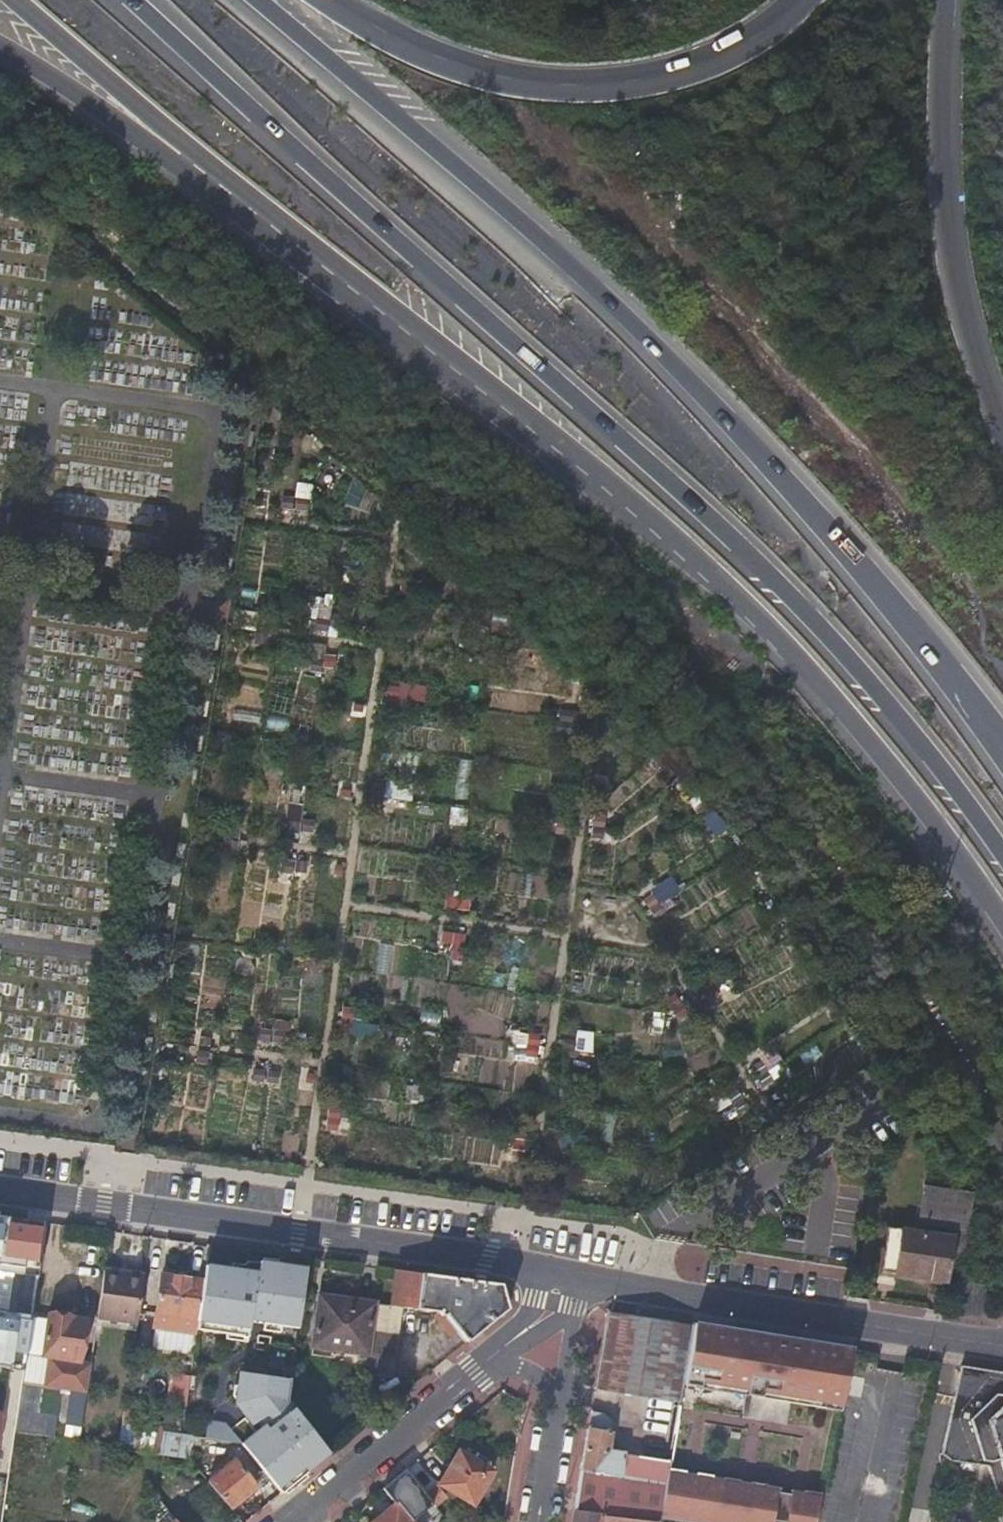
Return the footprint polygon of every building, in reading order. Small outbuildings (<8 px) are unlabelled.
[(334,619),(334,600),(314,599),(314,618),(334,619)] [(426,687),(386,685),(385,706),(426,707),(426,687)] [(292,784),(284,828),(295,830),(303,786),(292,784)] [(441,932),(441,945),(463,946),(464,933),(441,932)] [(400,977),(412,978),(416,949),(403,948),(400,977)] [(343,1009),(341,1032),(352,1033),(354,1009),(343,1009)] [(538,1061),(541,1034),(511,1030),(508,1058),(538,1061)] [(924,1187),(919,1224),(964,1230),(969,1192),(924,1187)] [(0,1230),(0,1250),(23,1253),(21,1270),(14,1268),(1,1358),(21,1361),(38,1235),(0,1230)] [(876,1283),(908,1288),(916,1237),(884,1231),(876,1283)] [(916,1237),(908,1288),(943,1294),(945,1279),(958,1280),(963,1244),(916,1237)] [(139,1311),(146,1262),(106,1257),(99,1306),(139,1311)] [(199,1317),(197,1328),(248,1335),(250,1320),(298,1327),(306,1266),(259,1259),(258,1271),(206,1264),(204,1280),(199,1317)] [(393,1302),(374,1300),(365,1372),(391,1376),(401,1306),(439,1311),(444,1318),(443,1319),(447,1323),(451,1319),(460,1329),(469,1340),(508,1308),(501,1285),(396,1269),(393,1302)] [(199,1317),(204,1280),(163,1273),(157,1311),(199,1317)] [(345,1349),(352,1297),(321,1293),(314,1344),(345,1349)] [(374,1300),(352,1297),(345,1349),(344,1357),(365,1361),(364,1372),(365,1372),(374,1300)] [(98,1314),(137,1319),(139,1311),(99,1306),(98,1314)] [(669,1460),(693,1323),(608,1310),(595,1385),(648,1395),(638,1455),(669,1460)] [(49,1314),(42,1356),(78,1361),(84,1319),(49,1314)] [(451,1319),(447,1323),(456,1333),(460,1329),(451,1319)] [(742,1331),(693,1323),(682,1385),(699,1387),(699,1383),(715,1385),(714,1388),(745,1393),(745,1395),(760,1397),(760,1395),(823,1405),(824,1401),(841,1404),(852,1349),(784,1338),(783,1341),(741,1335),(742,1331)] [(774,1336),(742,1331),(741,1335),(783,1341),(784,1338),(774,1336)] [(991,1370),(961,1366),(942,1454),(950,1461),(960,1462),(959,1466),(962,1470),(972,1472),(976,1469),(977,1465),(988,1467),(996,1493),(1002,1497),(1002,1372),(991,1370)] [(289,1399),(292,1377),(243,1371),(239,1400),(246,1409),(249,1406),(263,1425),(243,1441),(241,1443),(241,1444),(282,1492),(295,1482),(296,1474),(300,1470),(304,1475),(307,1472),(332,1452),(289,1399)] [(62,1389),(22,1383),(16,1430),(55,1436),(62,1389)] [(68,1423),(82,1425),(87,1393),(73,1391),(68,1423)] [(613,1412),(591,1409),(590,1415),(588,1428),(610,1432),(613,1412)] [(241,1443),(243,1441),(227,1423),(209,1421),(205,1437),(241,1443)] [(659,1520),(669,1460),(638,1455),(609,1450),(611,1432),(610,1432),(588,1428),(574,1509),(659,1520)] [(179,1457),(181,1434),(163,1431),(160,1454),(179,1457)] [(115,1473),(118,1447),(80,1440),(77,1467),(115,1473)] [(478,1452),(473,1460),(490,1471),(495,1462),(478,1452)] [(490,1471),(473,1460),(461,1453),(443,1483),(473,1502),(492,1472),(490,1471)] [(208,1482),(230,1508),(257,1486),(235,1460),(208,1482)] [(668,1468),(659,1517),(674,1519),(674,1516),(689,1518),(688,1521),(691,1521),(702,1521),(710,1521),(816,1521),(822,1493),(804,1490),(803,1493),(791,1491),(790,1494),(778,1492),(778,1489),(766,1487),(767,1484),(750,1482),(750,1485),(739,1483),(739,1480),(723,1477),(723,1480),(712,1478),(712,1475),(696,1473),(695,1476),(684,1474),(685,1471),(668,1468)] [(296,1474),(295,1482),(304,1475),(300,1470),(296,1474)] [(203,1477),(179,1476),(179,1487),(202,1488),(203,1477)] [(420,1484),(373,1521),(418,1521),(437,1506),(435,1504),(427,1493),(420,1484)] [(437,1485),(427,1493),(435,1504),(445,1496),(437,1485)] [(212,1490),(191,1490),(191,1501),(212,1502),(212,1490)] [(226,1504),(201,1505),(201,1516),(226,1515),(226,1504)] [(659,1520),(574,1509),(572,1521),(658,1521),(659,1520)]
